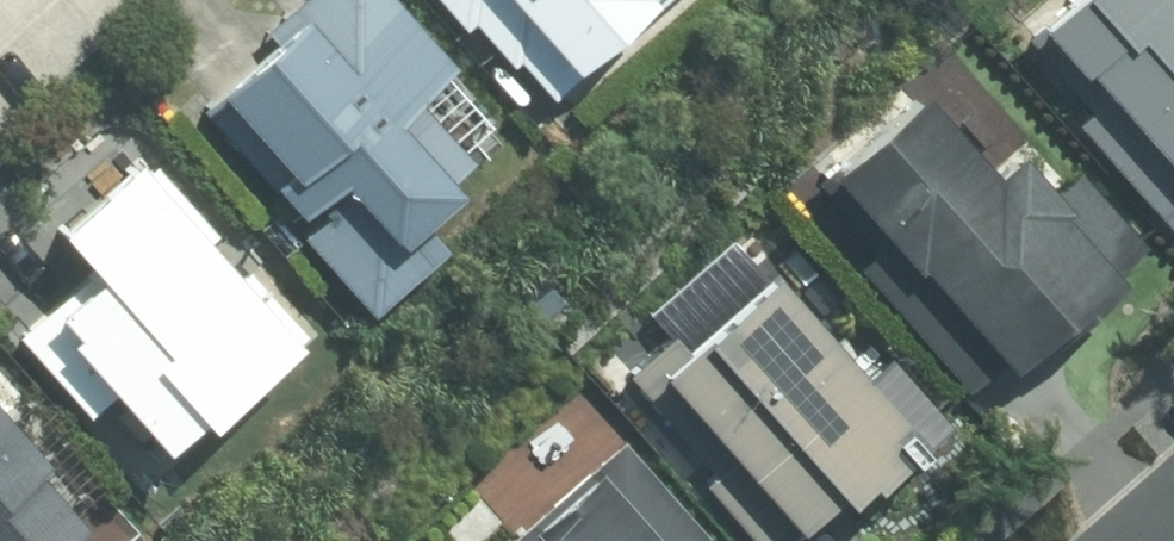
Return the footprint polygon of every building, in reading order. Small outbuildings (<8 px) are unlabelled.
[(410,0),(302,0),(276,24),(289,37),(225,97),(321,198),(295,223),(386,319),(463,247),(441,225),(480,188),(415,120),(472,65),(410,0)] [(510,72),(528,57),(563,98),(678,0),(448,0),(510,72)] [(1033,30),(1173,202),(1173,0),(1070,0),(1033,30)] [(823,190),(994,398),(1173,251),(1173,244),(1099,153),(1064,181),(1033,144),(998,173),(936,98),(823,190)] [(83,270),(17,322),(86,409),(104,395),(147,449),(295,333),(250,277),(221,300),(183,252),(200,238),(144,169),(57,238),(83,270)] [(615,374),(748,540),(813,540),(960,425),(893,341),(868,360),(831,313),(856,293),(780,199),(747,225),(784,271),(688,347),(673,328),(615,374)] [(86,535),(0,423),(0,540),(78,540),(86,535)] [(508,540),(715,540),(625,439),(508,540)]
